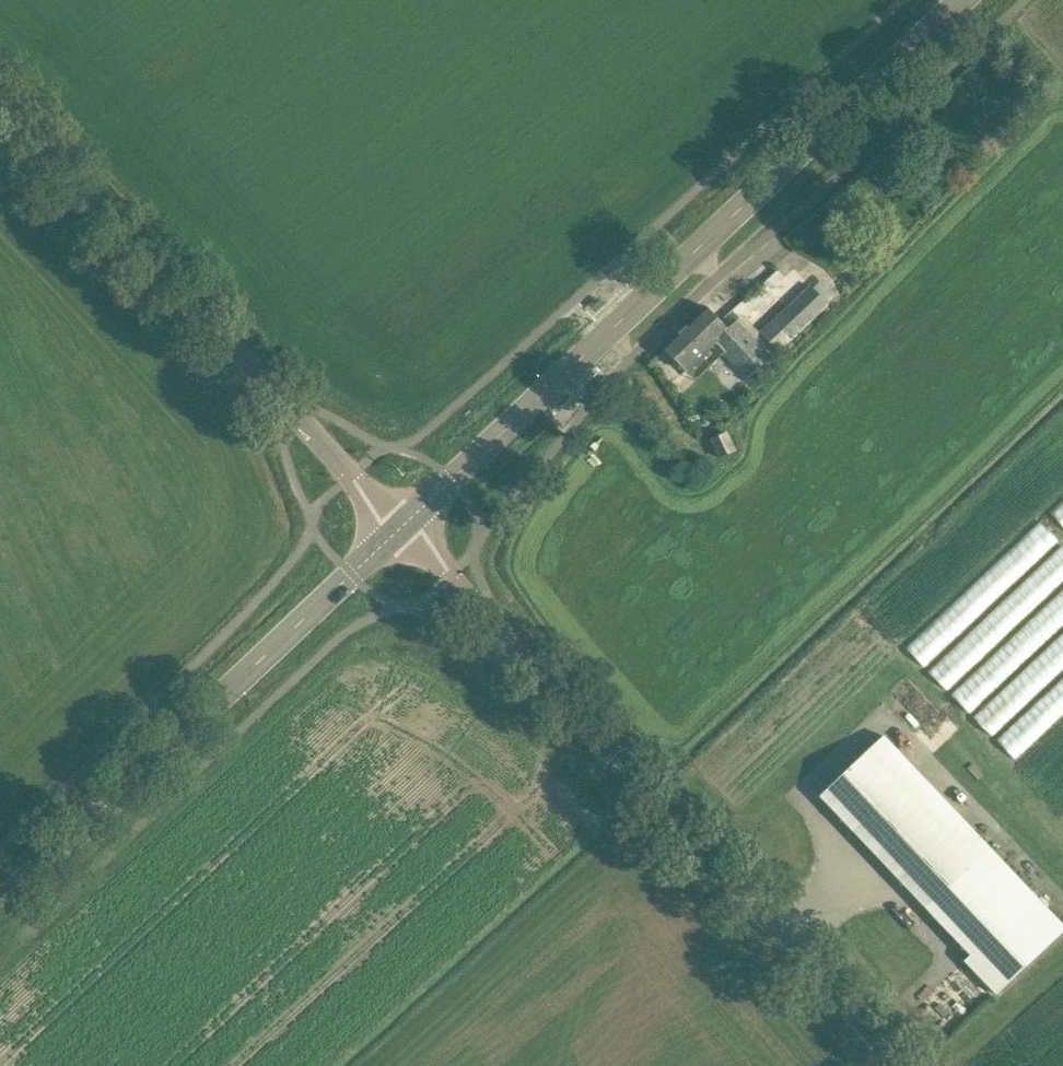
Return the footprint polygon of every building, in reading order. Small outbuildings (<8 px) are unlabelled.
[(761,333),(779,352),(829,304),(811,286),(761,333)] [(771,357),(737,321),(728,329),(708,307),(664,348),(686,371),(714,343),(748,378),(771,357)] [(712,439),(721,458),(735,451),(726,432),(712,439)] [(1050,509),(1062,523),(1062,497),(1050,509)] [(1043,519),(905,645),(924,665),(1061,539),(1043,519)] [(927,671),(947,692),(949,690),(971,713),(991,735),(1062,667),(1062,543),(927,671)] [(1062,713),(1062,675),(996,738),(1014,758),(1062,713)] [(914,767),(884,735),(820,796),(927,908),(981,857),(904,776),(914,767)] [(927,908),(971,954),(965,960),(996,994),(1062,931),(1062,925),(990,848),(981,857),(927,908)]
